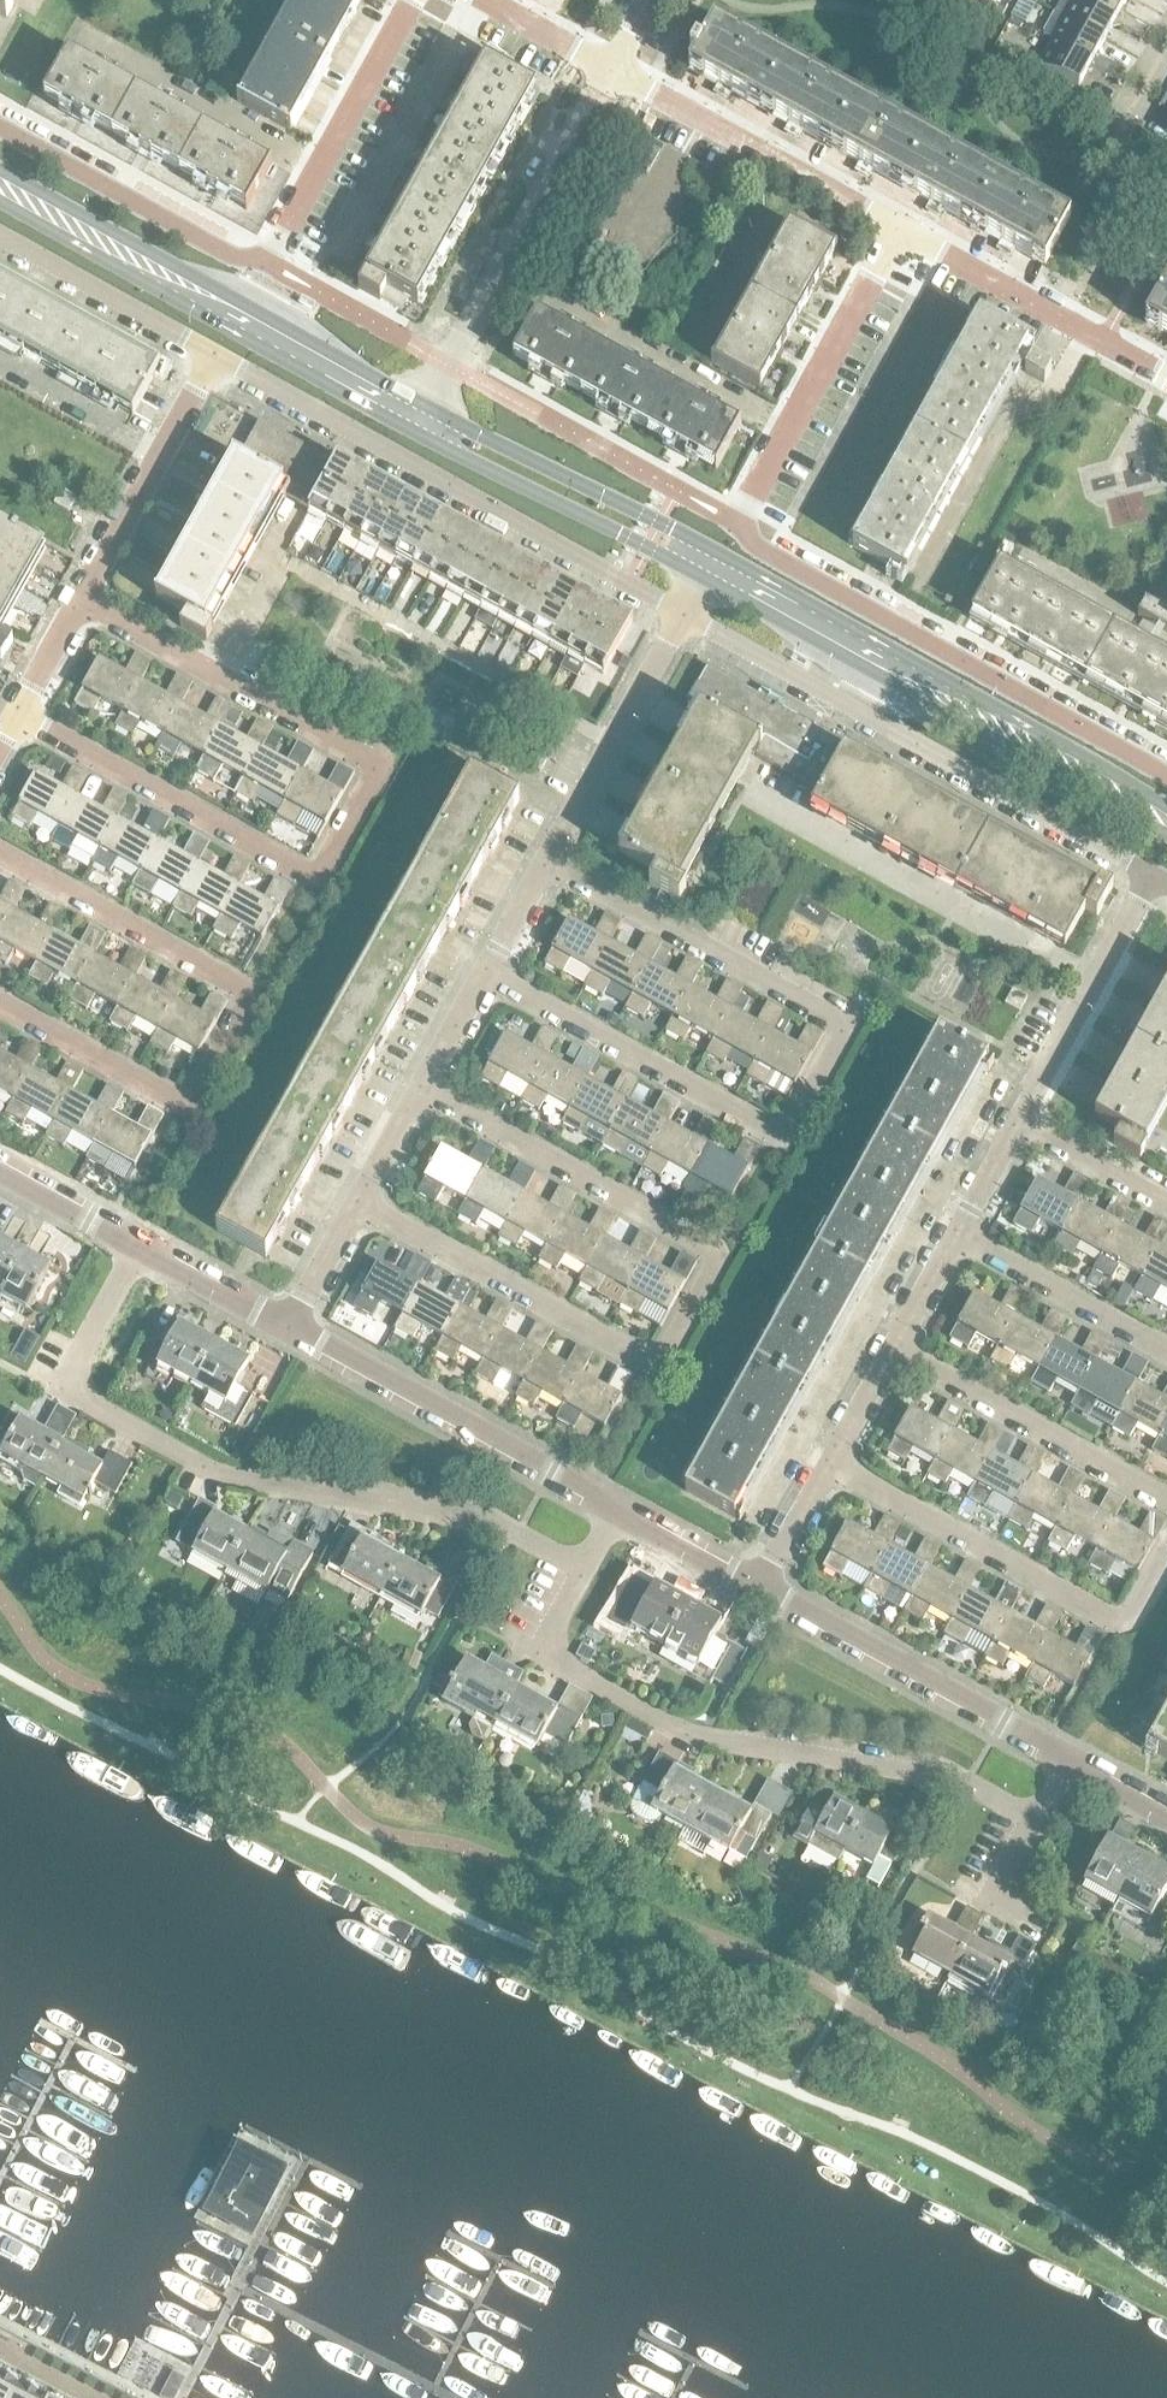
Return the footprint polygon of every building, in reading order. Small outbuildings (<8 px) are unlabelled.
[(6,17),(14,3),(8,0),(0,0),(0,14),(6,17)] [(319,79),(363,0),(293,0),(237,100),(290,130),(319,79)] [(1055,11),(1105,39),(1111,27),(1118,26),(1121,20),(1085,0),(1061,0),(1055,11)] [(1118,26),(1130,33),(1133,27),(1137,21),(1124,14),(1122,8),(1127,0),(1085,0),(1121,20),(1118,26)] [(1027,11),(1016,5),(1010,15),(1021,22),(1027,11)] [(1098,51),(1105,39),(1055,11),(1043,34),(1053,39),(1097,63),(1100,57),(1098,51)] [(732,91),(759,107),(785,60),(714,21),(700,45),(696,43),(690,53),(694,55),(688,67),(718,84),(713,92),(727,100),(732,91)] [(1137,21),(1133,27),(1130,33),(1143,39),(1149,28),(1137,21)] [(1107,75),(1110,70),(1113,64),(1100,57),(1097,63),(1053,39),(1039,65),(1030,60),(1022,74),(1048,88),(1056,74),(1078,87),(1086,72),(1093,71),(1105,78),(1107,75)] [(44,96),(72,112),(111,134),(137,88),(69,50),(44,96)] [(823,81),(785,60),(759,107),(789,123),(784,132),(798,140),(803,131),(830,146),(856,100),(823,81)] [(537,90),(485,62),(367,274),(366,274),(358,288),(380,300),(381,298),(402,309),(408,297),(419,303),(537,90)] [(1113,64),(1110,70),(1107,75),(1119,82),(1125,71),(1113,64)] [(111,134),(179,172),(204,126),(137,88),(111,134)] [(928,139),(856,100),(830,146),(859,162),(854,171),(868,178),(872,170),(902,186),(928,139)] [(272,163),(204,126),(179,172),(247,209),(272,163)] [(999,179),(928,139),(902,186),(931,202),(926,210),(940,218),(945,210),(973,225),(999,179)] [(648,168),(646,173),(647,173),(659,152),(652,149),(646,145),(643,150),(644,151),(638,162),(648,168)] [(1070,218),(999,179),(973,225),(1001,241),(996,250),(1009,257),(1014,248),(1044,265),(1070,218)] [(788,223),(749,293),(798,320),(837,250),(788,223)] [(135,411),(160,365),(0,275),(0,336),(135,411)] [(1144,320),(1166,333),(1166,280),(1144,320)] [(760,390),(783,348),(798,320),(749,293),(711,363),(760,390)] [(580,395),(605,349),(537,311),(512,357),(580,395)] [(906,576),(907,576),(1022,365),(1027,368),(1024,372),(1044,383),(1051,370),(1032,359),(1031,360),(1026,358),(1033,345),(979,315),(852,546),(872,557),(892,568),(888,575),(902,583),(906,576)] [(673,386),(605,349),(580,395),(648,432),(673,386)] [(648,432),(675,448),(715,470),(741,424),(673,386),(648,432)] [(234,456),(233,457),(290,488),(286,496),(310,509),(309,510),(310,511),(339,459),(338,458),(336,462),(260,420),(238,458),(234,456)] [(156,596),(186,613),(180,626),(205,640),(213,627),(206,623),(278,494),(284,498),(286,495),(286,496),(290,488),(233,457),(156,596)] [(310,511),(328,520),(357,468),(339,459),(310,511)] [(328,520),(345,530),(374,478),(357,468),(328,520)] [(345,530),(361,539),(390,487),(374,478),(345,530)] [(361,539),(379,549),(408,497),(390,487),(361,539)] [(68,512),(76,497),(62,489),(54,504),(68,512)] [(379,549),(397,559),(426,507),(408,497),(379,549)] [(442,516),(426,507),(397,559),(413,568),(442,516)] [(413,568),(431,578),(460,526),(442,516),(413,568)] [(41,546),(0,523),(0,619),(41,546)] [(431,578),(449,588),(478,536),(460,526),(431,578)] [(449,588),(466,597),(494,545),(478,536),(449,588)] [(466,597),(483,607),(512,555),(494,545),(466,597)] [(529,564),(512,555),(483,607),(500,616),(529,564)] [(973,613),(1166,721),(1166,656),(999,562),(971,612),(973,613)] [(500,616),(517,625),(546,573),(529,564),(500,616)] [(517,625),(534,635),(563,583),(546,573),(517,625)] [(534,635),(552,645),(581,593),(563,583),(534,635)] [(552,645),(569,654),(597,602),(581,593),(552,645)] [(569,654),(586,664),(615,612),(597,602),(569,654)] [(1145,602),(1137,615),(1166,631),(1166,614),(1145,602)] [(632,621),(615,612),(586,664),(603,674),(632,621)] [(13,640),(0,633),(0,663),(13,640)] [(152,660),(138,652),(125,676),(97,661),(74,703),(93,713),(101,698),(123,710),(139,684),(152,660)] [(819,791),(844,747),(847,743),(707,665),(687,701),(699,708),(759,741),(752,753),(819,791)] [(139,684),(123,710),(114,725),(133,736),(141,720),(163,732),(178,707),(179,706),(192,682),(178,674),(165,698),(139,684)] [(233,705),(219,697),(205,721),(179,706),(178,707),(163,732),(163,734),(162,734),(155,748),(173,758),(182,743),(204,755),(203,757),(204,757),(220,729),(233,705)] [(225,720),(235,726),(242,714),(232,708),(225,720)] [(649,885),(656,889),(678,901),(686,888),(679,885),(752,753),(759,741),(699,708),(619,853),(655,873),(649,885)] [(236,793),(237,793),(244,780),(245,780),(260,751),(273,727),(259,719),(246,743),(220,729),(204,757),(203,757),(195,770),(214,780),(222,765),(244,777),(236,793)] [(548,741),(552,732),(545,728),(540,737),(548,741)] [(266,743),(274,747),(280,737),(272,732),(266,743)] [(276,815),(277,816),(284,802),(286,802),(301,773),(314,750),(299,742),(286,765),(260,751),(245,780),(244,780),(237,793),(254,803),(263,787),(285,800),(276,815)] [(1096,918),(1112,888),(1099,881),(1096,887),(844,747),(819,791),(810,807),(1064,948),(1084,912),(1096,918)] [(534,749),(533,749),(525,764),(539,772),(547,757),(542,754),(534,749)] [(303,810),(326,823),(354,772),(340,764),(327,788),(301,773),(286,802),(284,802),(277,816),(295,825),(303,810)] [(75,798),(89,774),(74,766),(61,790),(34,775),(11,817),(29,827),(38,812),(60,824),(59,826),(60,825),(75,798)] [(471,771),(429,848),(477,875),(519,798),(506,791),(508,787),(502,784),(500,788),(471,771)] [(115,820),(116,820),(129,797),(115,789),(101,812),(75,798),(60,825),(59,826),(51,839),(70,850),(78,834),(100,847),(115,820)] [(127,821),(133,810),(125,805),(119,816),(127,821)] [(142,835),(116,820),(115,820),(100,847),(91,862),(110,872),(118,857),(140,869),(140,870),(141,871),(155,843),(156,843),(169,819),(155,811),(142,835)] [(182,857),(156,843),(155,843),(141,871),(140,870),(132,884),(150,895),(159,879),(181,891),(172,907),(173,907),(181,893),(182,893),(197,865),(210,841),(195,834),(182,857)] [(435,951),(477,875),(429,848),(386,924),(435,951)] [(223,880),(197,865),(182,893),(181,893),(173,907),(191,917),(199,902),(221,914),(221,915),(222,916),(237,888),(250,864),(236,856),(223,880)] [(251,889),(260,872),(250,866),(240,883),(251,889)] [(263,902),(237,888),(222,916),(221,915),(213,929),(231,939),(240,924),(263,937),(291,886),(276,878),(263,902)] [(12,912),(25,888),(11,880),(0,900),(0,933),(11,912),(12,912)] [(51,903),(38,927),(12,912),(11,912),(0,933),(0,961),(6,964),(15,949),(37,961),(51,934),(52,935),(66,911),(51,903)] [(594,972),(609,944),(608,944),(621,920),(607,912),(594,936),(567,921),(543,963),(562,973),(570,958),(592,970),(584,986),(585,986),(593,971),(594,972)] [(392,1028),(435,951),(386,924),(344,1001),(392,1028)] [(92,957),(93,957),(106,933),(92,925),(78,949),(52,935),(51,934),(37,961),(28,976),(46,986),(55,971),(77,983),(92,957)] [(624,1008),(625,1008),(633,994),(634,994),(649,967),(649,966),(662,943),(647,935),(634,958),(609,944),(594,972),(593,971),(585,986),(602,996),(611,980),(633,993),(624,1008)] [(660,946),(651,962),(660,968),(670,951),(660,946)] [(119,972),(93,957),(92,957),(77,983),(68,999),(87,1009),(95,993),(117,1006),(109,1021),(110,1022),(118,1008),(133,980),(146,956),(132,948),(119,972)] [(633,994),(625,1008),(643,1018),(651,1003),(673,1015),(675,1016),(689,989),(702,965),(688,957),(675,981),(649,967),(634,994),(633,994)] [(118,1008),(110,1022),(127,1031),(136,1016),(158,1028),(157,1030),(158,1031),(174,1002),(187,978),(173,970),(159,994),(133,980),(118,1008)] [(705,1053),(706,1053),(715,1038),(716,1039),(730,1012),(729,1011),(743,987),(728,979),(715,1003),(689,989),(675,1016),(673,1015),(664,1030),(683,1041),(692,1025),(713,1037),(705,1053)] [(1094,1117),(1119,1131),(1113,1143),(1140,1158),(1147,1144),(1140,1140),(1166,1091),(1166,984),(1094,1117)] [(1004,1004),(1017,1011),(1019,1012),(1027,997),(1012,989),(1004,1004)] [(176,1038),(199,1051),(227,1001),(213,993),(200,1016),(174,1002),(158,1031),(157,1030),(149,1043),(168,1054),(176,1038)] [(739,993),(733,1005),(742,1011),(749,998),(739,993)] [(350,1104),(392,1028),(344,1001),(302,1077),(350,1104)] [(757,1062),(772,1035),(770,1034),(783,1010),(769,1002),(755,1026),(730,1012),(716,1039),(715,1038),(706,1053),(723,1063),(732,1048),(754,1060),(745,1075),(747,1076),(756,1061),(757,1062)] [(612,1007),(607,1016),(617,1021),(622,1012),(612,1007)] [(781,1013),(774,1027),(783,1032),(791,1018),(781,1013)] [(515,1016),(511,1023),(518,1026),(521,1020),(515,1016)] [(772,1070),(795,1083),(823,1032),(809,1024),(796,1048),(772,1035),(757,1062),(756,1061),(747,1076),(764,1086),(772,1070)] [(507,1072),(529,1084),(530,1085),(545,1058),(558,1035),(544,1027),(530,1050),(503,1035),(480,1077),(498,1088),(507,1072)] [(685,1490),(739,1520),(993,1062),(939,1032),(685,1490)] [(13,1098),(28,1071),(29,1071),(43,1048),(28,1040),(15,1063),(0,1055),(0,1090),(13,1098)] [(570,1108),(585,1081),(598,1057),(584,1049),(583,1050),(572,1044),(565,1056),(576,1062),(571,1073),(545,1058),(530,1085),(529,1084),(520,1100),(539,1110),(547,1095),(569,1107),(561,1122),(561,1123),(570,1108)] [(488,1045),(482,1056),(490,1060),(495,1049),(488,1045)] [(55,1122),(70,1094),(83,1070),(69,1062),(55,1086),(29,1071),(28,1071),(13,1098),(5,1113),(23,1123),(32,1108),(54,1120),(53,1121),(55,1122)] [(611,1095),(585,1081),(570,1108),(561,1123),(579,1132),(588,1117),(610,1129),(610,1130),(626,1103),(639,1079),(624,1071),(611,1095)] [(308,1180),(350,1104),(302,1077),(259,1154),(308,1180)] [(638,1084),(630,1100),(641,1106),(649,1090),(638,1084)] [(72,1130),(94,1142),(95,1143),(110,1116),(123,1093),(109,1085),(96,1108),(70,1094),(55,1122),(53,1121),(45,1135),(64,1146),(72,1130)] [(610,1130),(610,1129),(601,1145),(620,1155),(628,1140),(650,1152),(642,1167),(643,1168),(651,1152),(666,1126),(679,1102),(665,1094),(652,1118),(626,1103),(610,1130)] [(505,1105),(501,1112),(511,1118),(515,1110),(505,1105)] [(113,1153),(136,1165),(164,1115),(149,1107),(136,1131),(110,1116),(95,1143),(94,1142),(86,1158),(104,1168),(113,1153)] [(692,1140),(666,1126),(651,1152),(643,1168),(660,1177),(669,1162),(690,1174),(682,1189),(683,1190),(692,1175),(693,1176),(707,1149),(706,1148),(720,1124),(705,1116),(692,1140)] [(542,1124),(537,1132),(551,1140),(556,1131),(542,1124)] [(760,1147),(746,1139),(732,1162),(707,1149),(693,1176),(692,1175),(683,1190),(700,1200),(709,1184),(732,1197),(760,1147)] [(495,1149),(480,1141),(467,1165),(440,1150),(417,1192),(435,1202),(444,1187),(465,1199),(457,1214),(458,1215),(467,1200),(481,1173),(482,1173),(481,1173),(495,1149)] [(217,1230),(244,1245),(265,1257),(308,1180),(259,1154),(217,1230)] [(522,1195),(535,1171),(521,1163),(507,1187),(482,1173),(481,1173),(467,1200),(458,1215),(475,1224),(484,1209),(506,1221),(497,1237),(498,1237),(507,1222),(522,1195)] [(1063,1231),(1078,1205),(1077,1205),(1090,1181),(1076,1173),(1063,1197),(1035,1182),(1012,1224),(1031,1234),(1039,1219),(1061,1231),(1052,1246),(1054,1247),(1062,1232),(1063,1231)] [(562,1217),(575,1194),(561,1186),(548,1209),(522,1195),(507,1222),(498,1237),(516,1247),(524,1231),(546,1244),(538,1259),(539,1260),(548,1245),(562,1218),(563,1218),(562,1217)] [(1093,1268),(1094,1269),(1102,1254),(1103,1254),(1117,1228),(1118,1228),(1117,1227),(1131,1203),(1116,1195),(1103,1219),(1078,1205),(1063,1231),(1062,1232),(1054,1247),(1071,1256),(1080,1241),(1101,1253),(1093,1268)] [(603,1240),(616,1216),(601,1208),(588,1232),(563,1218),(562,1218),(548,1245),(539,1260),(556,1269),(565,1254),(587,1266),(588,1267),(603,1240)] [(1094,1269),(1111,1279),(1120,1263),(1142,1276),(1133,1291),(1135,1292),(1143,1277),(1144,1277),(1159,1250),(1158,1249),(1166,1233),(1166,1223),(1157,1218),(1144,1242),(1118,1228),(1117,1228),(1103,1254),(1102,1254),(1094,1269)] [(615,1219),(608,1232),(622,1240),(629,1227),(615,1219)] [(643,1262),(656,1238),(642,1231),(629,1254),(603,1240),(588,1267),(587,1266),(578,1281),(597,1292),(605,1276),(627,1288),(619,1304),(620,1304),(628,1289),(629,1289),(644,1264),(645,1263),(643,1262)] [(23,1252),(0,1239),(0,1293),(23,1252)] [(1159,1250),(1144,1277),(1143,1277),(1135,1292),(1152,1301),(1160,1286),(1166,1289),(1166,1255),(1159,1250)] [(23,1252),(0,1293),(0,1295),(26,1310),(50,1266),(23,1252)] [(628,1289),(620,1304),(637,1314),(646,1299),(669,1311),(697,1261),(682,1253),(669,1277),(645,1263),(644,1264),(629,1289),(628,1289)] [(431,1263),(417,1255),(404,1279),(376,1264),(353,1306),(372,1316),(380,1301),(402,1313),(417,1287),(418,1287),(431,1263)] [(432,1266),(428,1273),(435,1277),(439,1270),(432,1266)] [(458,1309),(472,1286),(457,1278),(444,1301),(418,1287),(417,1287),(402,1313),(394,1328),(412,1339),(421,1323),(442,1336),(458,1309)] [(998,1345),(997,1346),(999,1346),(1013,1319),(1014,1319),(1027,1295),(1013,1287),(999,1311),(972,1296),(949,1338),(967,1348),(976,1333),(998,1345)] [(468,1291),(461,1305),(469,1310),(477,1296),(468,1291)] [(484,1324),(458,1309),(442,1336),(434,1351),(452,1361),(461,1346),(483,1358),(498,1331),(499,1332),(512,1308),(498,1300),(484,1324)] [(1016,1355),(1038,1367),(1039,1368),(1053,1342),(1054,1341),(1067,1318),(1053,1310),(1040,1333),(1014,1319),(1013,1319),(999,1346),(997,1346),(989,1360),(1008,1371),(1016,1355)] [(552,1330),(538,1322),(525,1346),(499,1332),(498,1331),(483,1358),(474,1373),(493,1384),(501,1368),(523,1380),(525,1381),(539,1354),(552,1330)] [(173,1375),(191,1385),(215,1343),(181,1324),(174,1336),(168,1332),(144,1375),(167,1387),(173,1375)] [(1080,1392),(1095,1364),(1094,1364),(1108,1340),(1093,1332),(1080,1356),(1054,1341),(1053,1342),(1039,1368),(1038,1367),(1030,1383),(1048,1393),(1057,1378),(1078,1390),(1070,1405),(1071,1406),(1079,1392),(1080,1392)] [(248,1361),(215,1343),(191,1385),(208,1394),(201,1407),(235,1426),(253,1393),(236,1383),(248,1361)] [(580,1377),(593,1353),(578,1345),(565,1369),(539,1354),(525,1381),(523,1380),(515,1396),(533,1406),(542,1391),(564,1403),(565,1403),(580,1377)] [(1148,1362),(1134,1354),(1121,1378),(1095,1364),(1080,1392),(1079,1392),(1071,1406),(1089,1416),(1097,1400),(1119,1412),(1110,1428),(1111,1428),(1119,1413),(1120,1414),(1135,1386),(1148,1362)] [(633,1375),(619,1367),(606,1391),(580,1377),(565,1403),(564,1403),(555,1418),(574,1428),(582,1413),(605,1426),(633,1375)] [(1161,1401),(1135,1386),(1120,1414),(1119,1413),(1111,1428),(1129,1438),(1137,1423),(1159,1435),(1151,1450),(1152,1451),(1160,1436),(1166,1424),(1166,1390),(1161,1401)] [(964,1409),(949,1401),(936,1425),(909,1410),(886,1452),(904,1462),(913,1447),(935,1459),(926,1474),(927,1475),(935,1461),(936,1460),(950,1433),(964,1409)] [(60,1443),(76,1415),(56,1404),(42,1430),(19,1417),(9,1435),(2,1431),(0,1431),(0,1461),(21,1473),(23,1481),(36,1488),(42,1477),(60,1443)] [(990,1456),(991,1455),(1004,1432),(990,1424),(977,1448),(950,1433),(936,1460),(935,1461),(927,1475),(945,1485),(953,1469),(975,1481),(966,1497),(968,1498),(976,1483),(990,1456)] [(1160,1436),(1152,1451),(1166,1459),(1166,1424),(1160,1436)] [(101,1465),(60,1443),(42,1477),(61,1487),(57,1495),(79,1507),(93,1481),(109,1490),(123,1464),(106,1455),(101,1465)] [(1007,1519),(1008,1520),(1016,1505),(1017,1505),(1032,1478),(1031,1478),(1044,1454),(1030,1446),(1017,1470),(991,1455),(990,1456),(976,1483),(968,1498),(985,1507),(993,1492),(1015,1504),(1007,1519)] [(1049,1543),(1073,1501),(1072,1500),(1085,1476),(1071,1469),(1057,1492),(1032,1478),(1017,1505),(1016,1505),(1008,1520),(1025,1530),(1034,1514),(1056,1526),(1047,1542),(1049,1543)] [(1125,1499),(1111,1491),(1098,1515),(1073,1501),(1049,1543),(1066,1552),(1074,1537),(1096,1549),(1088,1564),(1089,1565),(1112,1523),(1125,1499)] [(192,1550),(226,1569),(247,1533),(214,1514),(218,1507),(203,1499),(182,1536),(196,1543),(192,1550)] [(1138,1537),(1112,1523),(1089,1565),(1106,1575),(1115,1559),(1138,1572),(1166,1521),(1151,1513),(1138,1537)] [(900,1524),(886,1516),(873,1540),(845,1525),(822,1567),(841,1577),(849,1562),(871,1574),(872,1575),(886,1548),(887,1548),(900,1524)] [(342,1572),(381,1594),(401,1558),(363,1537),(366,1530),(351,1522),(332,1557),(346,1565),(342,1572)] [(268,1545),(247,1533),(226,1569),(266,1591),(269,1585),(283,1593),(303,1557),(271,1539),(268,1545)] [(872,1575),(871,1574),(862,1589),(881,1599),(890,1584),(911,1596),(911,1597),(912,1598),(927,1570),(928,1571),(927,1570),(941,1546),(926,1538),(913,1562),(887,1548),(886,1548),(872,1575)] [(440,1580),(401,1558),(381,1594),(421,1615),(424,1610),(437,1617),(458,1581),(443,1573),(440,1580)] [(952,1619),(951,1619),(953,1621),(968,1592),(981,1569),(967,1561),(954,1585),(928,1571),(927,1570),(912,1598),(911,1597),(903,1611),(921,1622),(930,1606),(952,1619)] [(128,1562),(121,1574),(121,1576),(133,1583),(141,1569),(128,1562)] [(644,1641),(663,1651),(689,1602),(651,1581),(622,1634),(641,1645),(644,1641)] [(1008,1616),(1009,1616),(1008,1615),(1021,1591),(1007,1583),(994,1607),(968,1592),(953,1621),(951,1619),(943,1634),(962,1644),(970,1629),(992,1641),(984,1656),(985,1657),(993,1642),(993,1643),(1008,1616)] [(722,1621),(689,1602),(663,1651),(677,1658),(674,1664),(708,1683),(725,1653),(709,1645),(722,1621)] [(1034,1629),(1009,1616),(1008,1616),(993,1643),(993,1642),(985,1657),(1002,1667),(1011,1651),(1033,1663),(1024,1679),(1026,1680),(1034,1665),(1048,1638),(1050,1638),(1049,1637),(1062,1613),(1048,1606),(1034,1629)] [(204,1619),(203,1621),(218,1629),(220,1627),(225,1616),(210,1608),(204,1619)] [(1051,1674),(1074,1686),(1102,1636),(1088,1628),(1075,1652),(1050,1638),(1048,1638),(1034,1665),(1026,1680),(1043,1689),(1051,1674)] [(406,1651),(401,1664),(400,1666),(416,1672),(422,1657),(406,1651)] [(494,1722),(514,1687),(523,1672),(491,1654),(482,1669),(465,1659),(442,1700),(474,1718),(469,1728),(471,1737),(479,1741),(480,1740),(484,1742),(494,1722)] [(555,1709),(514,1687),(494,1722),(536,1746),(543,1734),(565,1746),(580,1718),(557,1705),(555,1709)] [(1152,1750),(1166,1758),(1166,1723),(1152,1750)] [(662,1815),(684,1827),(707,1788),(673,1769),(677,1762),(658,1752),(642,1782),(630,1802),(629,1805),(629,1807),(629,1808),(630,1811),(631,1813),(632,1815),(636,1818),(643,1822),(645,1823),(647,1823),(650,1823),(652,1823),(654,1822),(657,1821),(659,1820),(660,1818),(662,1815)] [(749,1811),(707,1788),(684,1827),(728,1851),(728,1850),(745,1859),(770,1814),(753,1804),(749,1811)] [(793,1837),(808,1845),(837,1861),(844,1849),(863,1815),(832,1798),(825,1811),(812,1803),(793,1837)] [(863,1815),(844,1849),(872,1865),(865,1878),(878,1886),(897,1852),(898,1852),(914,1822),(900,1814),(890,1830),(863,1815)] [(1083,1882),(1118,1902),(1142,1858),(1107,1838),(1083,1882)] [(753,1865),(755,1866),(764,1872),(765,1870),(772,1858),(760,1851),(753,1865)] [(1142,1858),(1118,1902),(1149,1919),(1145,1927),(1162,1936),(1166,1927),(1166,1904),(1161,1901),(1166,1889),(1166,1872),(1142,1858)] [(950,1975),(969,1939),(982,1915),(965,1906),(952,1929),(926,1915),(919,1929),(924,1931),(911,1953),(950,1975)] [(1005,1959),(969,1939),(950,1975),(992,1998),(1004,1976),(1014,1982),(1035,1944),(1018,1935),(1005,1959)] [(1151,2084),(1166,2093),(1166,2055),(1151,2084)] [(283,2175),(238,2152),(207,2212),(252,2235),(283,2175)] [(159,2397),(162,2397),(175,2397),(179,2391),(166,2384),(159,2397)]
